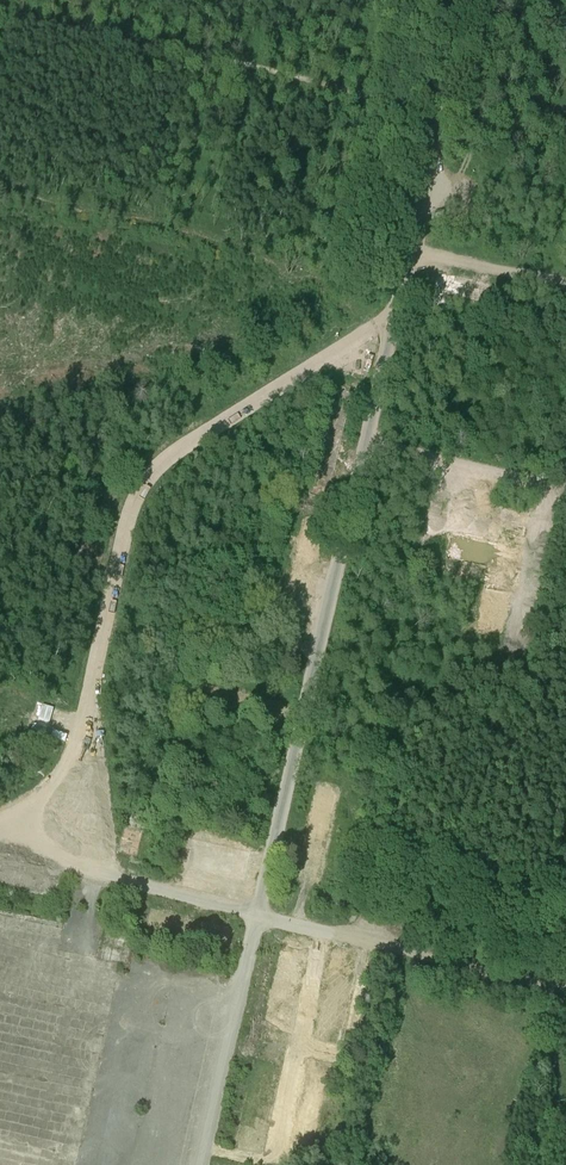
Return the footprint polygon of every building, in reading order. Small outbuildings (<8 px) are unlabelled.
[(477,625),(504,630),(525,525),(499,520),(495,540),(451,531),(445,557),(489,566),(477,625)] [(254,1107),(252,1118),(262,1120),(264,1109),(254,1107)]
